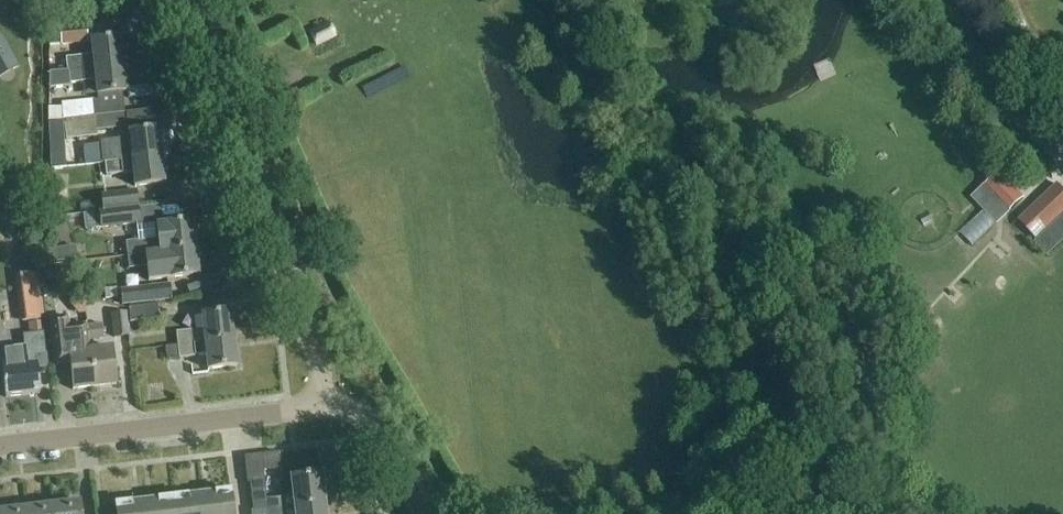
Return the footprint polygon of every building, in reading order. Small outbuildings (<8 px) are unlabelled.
[(317,48),(334,39),(327,25),(310,34),(317,48)] [(62,47),(88,44),(87,27),(60,30),(60,31),(61,45),(62,47)] [(60,31),(48,35),(50,47),(61,45),(60,31)] [(120,39),(113,40),(91,42),(92,56),(65,59),(67,72),(123,66),(120,39)] [(8,60),(0,45),(0,65),(8,60)] [(67,72),(49,74),(48,91),(70,88),(69,85),(95,82),(96,96),(126,93),(123,66),(67,72)] [(63,121),(96,117),(94,101),(61,105),(62,113),(48,115),(49,122),(63,121)] [(127,114),(96,117),(63,121),(63,122),(65,121),(65,125),(67,141),(97,137),(97,132),(129,128),(127,114)] [(158,131),(129,134),(117,141),(99,143),(102,164),(105,164),(161,157),(158,131)] [(164,184),(161,157),(105,164),(106,177),(133,174),(135,188),(164,184)] [(998,173),(985,186),(1010,211),(1023,199),(998,173)] [(1057,185),(1018,221),(1033,238),(1062,209),(1062,191),(1057,185)] [(137,207),(139,207),(137,191),(101,195),(103,212),(99,213),(99,214),(137,207)] [(38,216),(56,215),(55,201),(37,202),(38,216)] [(195,249),(192,222),(163,226),(161,206),(139,209),(139,207),(137,207),(99,214),(101,229),(137,225),(140,242),(124,244),(126,257),(139,256),(195,249)] [(101,229),(99,214),(86,216),(88,231),(101,229)] [(199,276),(195,249),(125,258),(127,270),(147,268),(148,282),(199,276)] [(66,250),(40,252),(41,266),(67,264),(66,250)] [(44,269),(46,282),(67,279),(66,267),(44,269)] [(130,305),(157,302),(171,301),(169,286),(128,291),(130,305)] [(159,321),(157,302),(130,305),(130,309),(128,309),(130,324),(141,323),(159,321)] [(18,312),(20,323),(43,320),(42,309),(18,312)] [(233,340),(230,313),(201,317),(203,332),(192,334),(191,332),(175,334),(177,347),(233,340)] [(110,316),(113,339),(128,338),(126,314),(110,316)] [(88,342),(87,326),(87,324),(69,327),(68,316),(49,319),(55,367),(70,366),(73,391),(94,388),(90,351),(88,342)] [(42,324),(26,326),(27,335),(43,333),(42,324)] [(87,326),(88,342),(104,341),(102,324),(87,326)] [(0,352),(0,354),(6,399),(39,395),(36,369),(47,367),(43,333),(27,335),(22,335),(24,349),(0,352)] [(233,340),(177,347),(179,360),(195,358),(206,356),(207,371),(237,367),(233,340)] [(94,388),(116,386),(111,349),(90,351),(94,388)] [(321,476),(291,480),(294,498),(268,501),(266,483),(252,485),(255,513),(258,512),(258,513),(324,506),(321,476)] [(201,496),(204,513),(233,513),(230,493),(201,496)] [(201,496),(173,499),(174,513),(204,513),(201,496)] [(144,502),(145,513),(174,513),(173,499),(144,502)] [(144,502),(115,506),(116,513),(145,513),(144,502)] [(79,504),(53,507),(53,513),(80,513),(79,504)]
